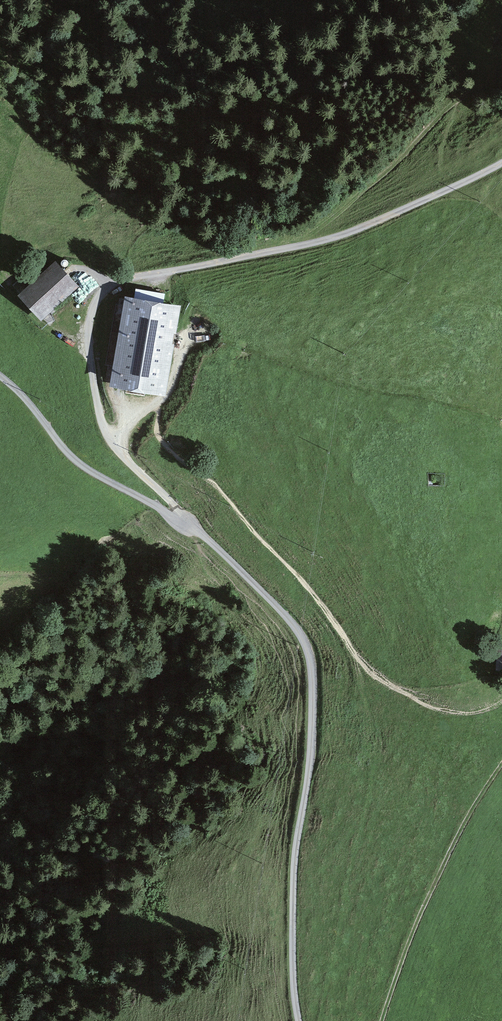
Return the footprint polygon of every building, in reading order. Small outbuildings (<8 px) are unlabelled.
[(77,286),(56,263),(21,295),(43,318),(77,286)] [(181,309),(127,299),(112,386),(166,395),(181,309)]
